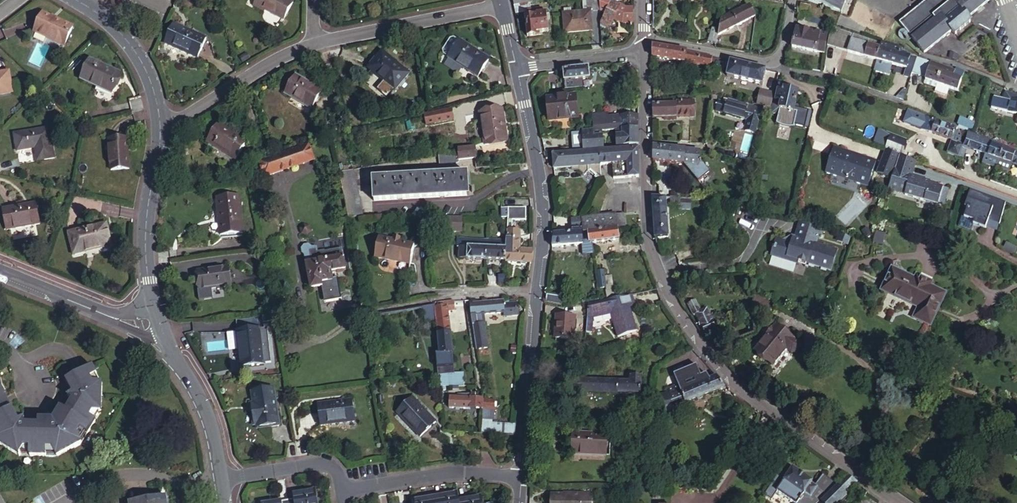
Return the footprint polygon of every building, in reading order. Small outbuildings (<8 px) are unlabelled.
[(293,0),(256,0),(254,4),(264,10),(264,8),(283,19),(293,0)] [(587,10),(590,10),(590,13),(598,12),(597,10),(597,0),(589,0),(580,1),(581,11),(587,10)] [(610,0),(597,0),(597,10),(603,13),(599,21),(599,26),(607,30),(611,20),(618,6),(610,2),(610,0)] [(816,6),(841,16),(847,0),(818,0),(816,6)] [(913,39),(958,3),(957,0),(928,0),(921,4),(899,21),(913,39)] [(913,39),(919,47),(924,53),(951,31),(954,35),(972,21),(969,18),(992,0),(962,0),(958,3),(913,39)] [(733,14),(741,10),(738,3),(729,7),(733,14)] [(528,11),(527,4),(514,5),(515,8),(516,13),(526,13),(526,17),(524,17),(525,36),(533,36),(533,32),(546,31),(544,13),(540,13),(540,10),(528,11)] [(728,17),(726,18),(731,28),(755,16),(750,5),(741,10),(733,14),(731,15),(728,17)] [(623,9),(618,6),(611,20),(619,25),(630,24),(631,8),(623,9)] [(810,8),(802,6),(800,14),(808,16),(810,8)] [(65,41),(75,24),(46,8),(37,26),(65,41)] [(875,8),(868,26),(888,35),(896,16),(875,8)] [(587,10),(581,11),(569,12),(561,13),(563,32),(589,29),(587,10)] [(726,18),(724,15),(722,16),(721,21),(718,34),(731,28),(726,18)] [(828,24),(804,16),(803,22),(827,29),(828,24)] [(708,43),(716,45),(718,34),(721,21),(716,19),(714,30),(710,29),(708,43)] [(196,57),(205,38),(170,22),(161,42),(196,57)] [(796,29),(791,48),(823,54),(828,35),(796,29)] [(830,29),(827,46),(847,52),(852,36),(830,29)] [(716,45),(722,47),(724,36),(718,34),(716,45)] [(848,51),(862,56),(876,60),(881,44),(853,35),(852,36),(847,52),(848,51)] [(449,55),(459,40),(454,36),(450,37),(443,49),(444,52),(449,55)] [(448,57),(478,76),(489,58),(460,39),(459,40),(449,55),(448,57)] [(881,44),(876,60),(888,63),(903,68),(908,53),(881,44)] [(682,51),(652,46),(652,58),(710,68),(712,58),(703,56),(688,52),(682,51)] [(405,73),(380,50),(366,65),(391,87),(405,73)] [(919,54),(912,52),(912,54),(909,63),(911,64),(912,61),(916,62),(917,58),(919,54)] [(909,63),(912,54),(908,53),(903,68),(907,69),(909,63)] [(876,60),(862,56),(861,62),(874,65),(876,60)] [(122,71),(91,57),(83,78),(113,91),(122,71)] [(930,63),(917,58),(916,62),(911,74),(925,78),(930,63)] [(888,63),(876,60),(874,65),(886,69),(888,63)] [(911,64),(909,63),(907,69),(904,76),(910,78),(911,74),(916,62),(912,61),(911,64)] [(757,68),(729,62),(726,77),(762,85),(766,70),(757,68)] [(930,63),(925,78),(924,79),(937,84),(942,67),(930,63)] [(562,69),(563,80),(580,78),(588,77),(587,67),(564,69),(562,69)] [(937,84),(957,91),(957,89),(961,79),(962,74),(942,67),(937,84)] [(15,71),(0,74),(0,94),(19,90),(15,71)] [(312,94),(289,78),(278,94),(300,111),(312,94)] [(563,80),(564,88),(581,86),(580,78),(563,80)] [(935,88),(937,84),(924,79),(923,84),(935,88)] [(966,81),(961,79),(957,89),(962,90),(966,81)] [(772,113),(778,115),(779,109),(794,112),(799,92),(784,88),(785,84),(780,83),(772,113)] [(759,90),(757,104),(763,105),(764,105),(767,92),(759,90)] [(1005,91),(1001,110),(1016,114),(1016,95),(1005,91)] [(773,93),(767,92),(764,105),(771,107),(773,93)] [(549,99),(550,121),(578,119),(576,97),(549,99)] [(683,103),(683,116),(700,116),(700,100),(684,100),(683,103)] [(718,101),(716,111),(757,122),(761,108),(748,105),(748,106),(747,109),(743,108),(718,101)] [(653,103),(653,116),(683,116),(683,103),(653,103)] [(462,107),(436,113),(439,122),(464,117),(462,107)] [(798,113),(794,112),(779,109),(778,115),(775,124),(777,125),(779,126),(782,127),(784,128),(787,128),(791,129),(794,129),(798,113)] [(502,111),(480,115),(485,147),(507,143),(502,111)] [(593,132),(606,131),(620,129),(619,119),(620,119),(620,116),(606,118),(606,120),(592,122),(593,132)] [(912,127),(919,130),(923,120),(923,119),(916,116),(913,117),(910,125),(912,127)] [(637,128),(637,117),(620,119),(619,119),(620,129),(637,128)] [(961,117),(958,124),(971,129),(974,121),(972,121),(967,119),(961,117)] [(937,121),(934,120),(933,124),(923,120),(919,130),(941,138),(944,129),(936,126),(937,121)] [(244,141),(214,122),(203,141),(233,159),(244,141)] [(637,144),(637,128),(620,129),(620,135),(615,136),(616,146),(636,144),(637,144)] [(17,134),(19,151),(37,148),(39,161),(56,158),(51,129),(17,134)] [(620,135),(620,129),(606,131),(607,137),(608,150),(636,148),(636,144),(616,146),(615,136),(620,135)] [(954,132),(944,129),(941,138),(950,141),(959,144),(962,135),(954,132)] [(571,135),(572,149),(583,148),(581,135),(592,134),(593,138),(607,137),(606,131),(571,135)] [(749,153),(755,134),(746,131),(740,150),(749,153)] [(883,132),(877,147),(884,149),(889,134),(883,132)] [(583,148),(583,152),(599,151),(608,150),(607,137),(593,138),(592,134),(581,135),(583,148)] [(889,134),(884,149),(899,155),(904,139),(889,134)] [(978,135),(976,140),(981,141),(1003,149),(1005,145),(978,135)] [(131,136),(110,139),(113,169),(134,167),(131,136)] [(959,144),(950,141),(946,153),(957,157),(962,146),(959,144)] [(981,141),(977,151),(1000,159),(1003,149),(981,141)] [(311,145),(301,148),(306,164),(317,161),(311,145)] [(1003,149),(1016,154),(1016,150),(1005,145),(1003,149)] [(826,173),(839,178),(840,174),(856,179),(855,183),(869,187),(877,161),(864,156),(862,160),(846,154),(847,151),(834,147),(826,173)] [(267,159),(261,161),(267,177),(306,164),(301,148),(283,154),(267,159)] [(466,149),(467,160),(474,159),(472,148),(466,149)] [(638,177),(636,148),(608,150),(599,151),(600,164),(613,163),(613,178),(636,177),(638,177)] [(653,148),(653,162),(683,166),(685,169),(697,170),(698,161),(699,153),(653,148)] [(456,151),(457,157),(458,161),(467,160),(466,149),(456,151)] [(899,155),(884,149),(877,174),(892,178),(899,155)] [(1003,149),(1000,159),(1012,164),(1016,165),(1016,154),(1003,149)] [(579,167),(600,165),(600,164),(599,151),(583,152),(572,153),(553,154),(554,170),(572,168),(579,167)] [(864,156),(847,151),(846,154),(862,160),(864,156)] [(899,155),(892,178),(901,181),(903,173),(907,158),(899,155)] [(458,161),(457,157),(438,158),(439,166),(459,163),(458,161)] [(1012,164),(1000,159),(997,167),(1010,171),(1012,164)] [(709,173),(698,161),(697,170),(685,169),(696,183),(709,173)] [(595,178),(601,178),(600,165),(579,167),(579,171),(584,176),(587,171),(595,178)] [(353,170),(338,173),(339,181),(346,218),(363,218),(353,170)] [(903,173),(901,181),(897,192),(938,206),(944,189),(921,181),(921,179),(903,173)] [(467,174),(373,179),(374,201),(468,197),(467,174)] [(839,178),(855,183),(856,179),(840,174),(839,178)] [(996,229),(1006,202),(969,188),(959,215),(996,229)] [(948,190),(944,189),(938,206),(942,207),(948,190)] [(888,190),(886,197),(893,200),(896,192),(888,190)] [(217,199),(224,236),(248,233),(241,195),(217,199)] [(652,198),(655,238),(667,237),(664,199),(652,198)] [(40,205),(23,208),(9,210),(13,231),(44,225),(40,205)] [(526,209),(500,208),(500,219),(507,219),(506,231),(511,231),(512,226),(515,226),(515,221),(525,221),(526,209)] [(583,225),(583,230),(584,233),(589,232),(617,229),(618,229),(617,227),(616,214),(616,213),(583,217),(583,225)] [(616,214),(617,227),(627,226),(626,213),(616,214)] [(439,219),(437,219),(437,230),(453,231),(454,220),(439,219)] [(820,230),(801,224),(795,242),(791,241),(785,243),(776,240),(770,257),(795,265),(796,262),(829,273),(835,254),(814,247),(817,237),(820,230)] [(117,247),(113,227),(75,236),(80,256),(117,247)] [(617,229),(589,232),(590,244),(619,241),(618,229),(617,229)] [(506,231),(506,240),(505,243),(505,262),(529,263),(529,251),(518,250),(519,232),(511,231),(506,231)] [(553,235),(552,247),(582,245),(581,233),(574,233),(553,235)] [(339,238),(314,243),(311,244),(312,249),(309,249),(310,254),(305,254),(305,257),(303,259),(304,266),(308,267),(312,290),(324,287),(323,283),(334,281),(332,274),(346,271),(339,238)] [(486,261),(486,259),(486,251),(486,249),(478,248),(479,239),(455,238),(455,247),(459,247),(459,260),(486,261)] [(412,247),(377,239),(373,258),(408,267),(412,247)] [(487,242),(487,239),(479,239),(478,248),(486,249),(487,242)] [(505,243),(506,240),(498,239),(497,243),(487,242),(486,249),(486,251),(486,259),(486,261),(505,262),(505,243)] [(226,270),(196,275),(200,294),(229,289),(226,270)] [(596,271),(599,297),(599,300),(612,297),(609,276),(603,277),(602,270),(596,271)] [(892,271),(884,291),(920,308),(915,319),(931,325),(944,295),(892,271)] [(630,302),(628,294),(612,297),(599,300),(587,302),(586,333),(592,334),(592,319),(610,314),(615,312),(615,310),(622,308),(621,305),(630,302)] [(631,294),(628,294),(630,302),(621,305),(622,308),(628,306),(634,304),(631,294)] [(547,296),(545,304),(558,306),(560,297),(547,296)] [(447,303),(448,311),(456,311),(454,302),(447,303)] [(504,302),(470,305),(471,314),(472,333),(474,341),(487,340),(485,326),(479,326),(478,316),(484,316),(506,314),(505,306),(504,302)] [(696,316),(705,336),(716,331),(718,336),(724,333),(719,323),(713,326),(707,311),(700,314),(695,302),(689,305),(694,317),(696,316)] [(437,319),(439,335),(451,334),(448,311),(447,303),(435,305),(437,319)] [(437,319),(435,305),(424,306),(425,320),(437,319)] [(513,305),(505,306),(506,314),(505,319),(514,318),(513,305)] [(615,312),(610,314),(617,336),(636,330),(628,306),(622,308),(615,310),(615,312)] [(555,315),(555,338),(573,337),(572,315),(555,315)] [(776,325),(761,342),(779,357),(786,349),(791,353),(795,353),(800,348),(798,344),(788,335),(790,332),(783,325),(780,329),(776,325)] [(256,332),(238,335),(244,368),(262,365),(256,332)] [(438,335),(440,356),(446,355),(445,366),(449,365),(449,369),(452,369),(452,367),(451,345),(451,339),(451,334),(439,335),(438,335)] [(487,340),(474,341),(475,351),(488,350),(487,340)] [(446,355),(440,356),(438,356),(439,377),(452,376),(452,369),(449,369),(449,365),(445,366),(446,355)] [(724,389),(715,377),(701,383),(692,365),(672,375),(676,384),(667,389),(672,412),(675,411),(674,408),(724,389)] [(18,453),(19,452),(22,447),(29,446),(30,451),(30,453),(43,452),(43,451),(43,445),(50,444),(54,450),(55,451),(77,440),(77,439),(73,433),(78,427),(84,431),(85,433),(95,422),(93,421),(88,416),(92,411),(101,413),(102,413),(104,387),(103,386),(96,386),(92,379),(98,376),(99,376),(95,367),(83,373),(68,381),(75,394),(69,397),(74,401),(64,412),(60,408),(53,417),(39,418),(39,423),(25,424),(25,417),(19,420),(0,382),(0,443),(18,453)] [(103,386),(98,376),(92,379),(96,386),(103,386)] [(439,377),(437,378),(438,389),(453,388),(452,376),(439,377)] [(571,380),(571,392),(640,394),(641,376),(631,376),(631,381),(571,380)] [(271,390),(254,393),(255,405),(252,405),(255,427),(259,426),(259,430),(277,426),(271,390)] [(467,397),(448,398),(448,409),(454,409),(461,408),(480,409),(480,407),(480,400),(468,399),(467,397)] [(393,414),(416,439),(432,423),(409,399),(393,414)] [(493,401),(480,400),(480,407),(480,409),(492,410),(493,401)] [(315,406),(315,407),(318,427),(352,423),(349,401),(315,406)] [(492,410),(480,409),(479,421),(490,421),(492,421),(492,410)] [(93,421),(101,413),(92,411),(88,416),(93,421)] [(512,434),(513,425),(490,424),(490,421),(479,421),(478,434),(512,434)] [(77,439),(84,431),(78,427),(73,433),(77,439)] [(572,433),(571,453),(606,454),(606,435),(572,433)] [(836,484),(822,475),(814,487),(810,484),(810,482),(790,470),(789,471),(785,468),(771,488),(776,491),(774,493),(790,502),(817,502),(836,484)] [(849,475),(820,502),(838,502),(846,495),(842,492),(852,483),(854,485),(857,481),(849,475)] [(295,499),(295,502),(319,502),(316,490),(294,494),(295,499)] [(435,502),(457,502),(456,494),(434,498),(435,502)] [(550,502),(581,502),(582,496),(550,494),(550,502)]
